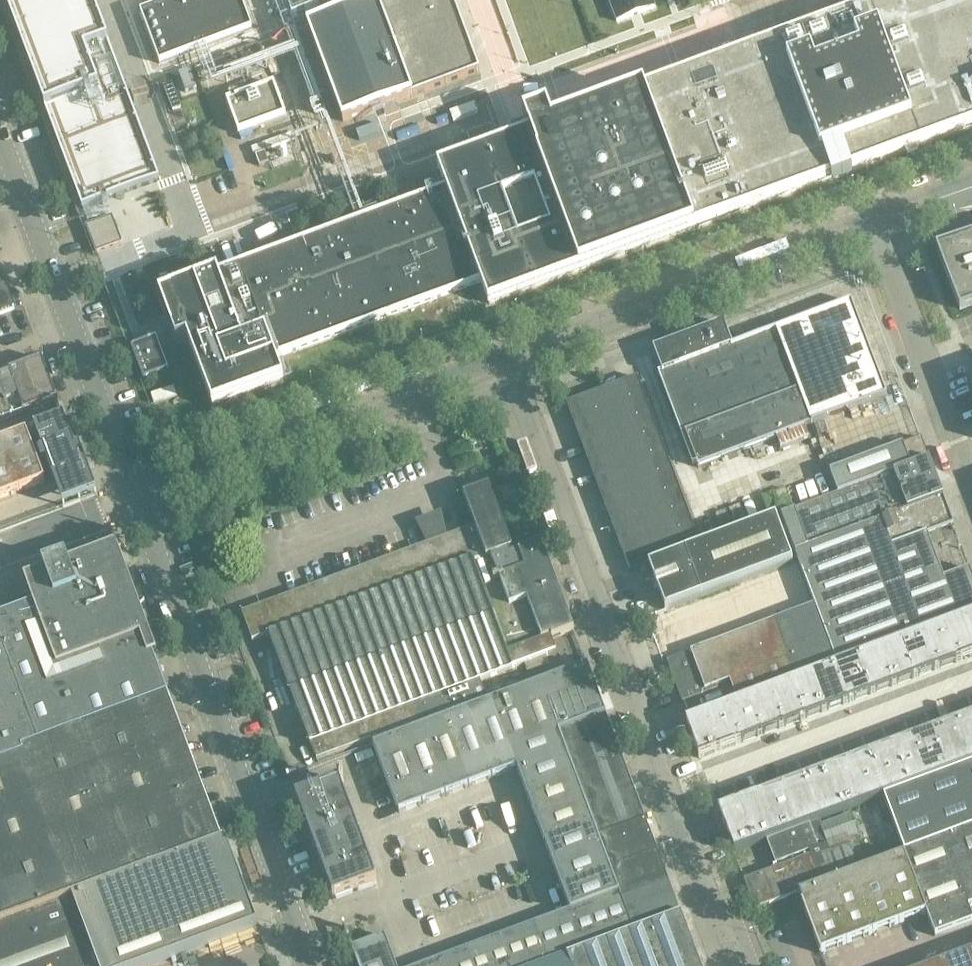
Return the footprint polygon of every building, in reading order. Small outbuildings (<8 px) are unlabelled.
[(81,212),(159,183),(91,0),(3,0),(81,212)] [(140,11),(159,62),(251,29),(241,0),(171,0),(140,11)] [(292,18),(341,0),(286,0),(292,18)] [(377,2),(412,95),(480,70),(454,0),(383,0),(377,2)] [(571,0),(504,0),(522,58),(583,40),(571,0)] [(617,21),(654,8),(652,0),(609,0),(617,21)] [(869,9),(920,145),(971,125),(971,0),(894,0),(869,9)] [(377,2),(308,28),(343,121),(412,95),(377,2)] [(858,13),(642,93),(692,229),(920,145),(869,9),(866,2),(855,5),(858,13)] [(257,44),(237,51),(241,61),(261,54),(257,44)] [(230,75),(241,71),(234,52),(223,56),(230,75)] [(270,68),(242,78),(246,89),(274,79),(270,68)] [(190,69),(178,73),(185,92),(196,87),(190,69)] [(274,83),(226,101),(239,134),(286,116),(274,83)] [(549,115),(526,123),(531,134),(529,135),(579,270),(692,229),(642,93),(557,124),(553,126),(549,115)] [(254,153),(284,141),(293,138),(290,133),(282,136),(252,147),(254,153)] [(529,135),(439,168),(447,190),(481,283),(489,303),(579,270),(529,135)] [(289,141),(266,150),(273,169),(296,160),(289,141)] [(264,149),(253,153),(256,164),(268,160),(264,149)] [(305,149),(299,151),(304,163),(309,161),(305,149)] [(273,255),(239,267),(258,316),(273,358),(274,359),(481,283),(447,190),(273,255)] [(113,218),(89,226),(98,252),(122,243),(123,243),(113,218)] [(937,252),(959,310),(971,305),(971,236),(935,249),(937,252)] [(14,310),(0,272),(0,315),(14,310)] [(197,283),(158,297),(176,345),(188,340),(213,405),(281,381),(274,359),(273,358),(258,316),(231,326),(212,277),(197,283)] [(851,300),(777,329),(811,424),(885,396),(851,300)] [(655,348),(654,349),(662,372),(657,374),(690,465),(691,465),(694,464),(695,467),(811,424),(777,329),(733,346),(724,323),(722,323),(722,324),(656,349),(655,348)] [(156,340),(132,349),(143,380),(168,371),(156,340)] [(42,360),(9,371),(10,372),(0,375),(0,384),(7,402),(12,417),(25,412),(57,399),(42,360)] [(573,422),(644,396),(637,377),(635,378),(620,383),(604,389),(600,391),(566,404),(573,422)] [(12,417),(7,402),(0,384),(0,421),(12,417)] [(580,441),(651,414),(644,396),(573,422),(580,441)] [(587,460),(658,433),(651,414),(580,441),(587,460)] [(63,419),(33,430),(62,506),(96,493),(79,449),(74,450),(63,419)] [(0,443),(0,499),(44,482),(26,433),(0,443)] [(665,452),(658,433),(587,460),(594,478),(665,452)] [(911,467),(929,460),(921,438),(903,444),(902,443),(878,453),(887,475),(911,467)] [(601,497),(672,470),(665,452),(594,478),(601,497)] [(944,497),(929,460),(911,467),(887,475),(878,453),(830,471),(838,493),(794,510),(781,515),(795,552),(807,547),(854,530),(855,533),(884,523),(882,519),(908,511),(944,497)] [(679,489),(672,470),(601,497),(608,516),(679,489)] [(794,508),(786,488),(775,492),(783,512),(794,508)] [(615,535),(686,508),(679,489),(608,516),(615,535)] [(479,525),(243,614),(253,640),(269,634),(473,559),(475,563),(508,551),(486,492),(468,498),(479,525)] [(780,513),(772,493),(762,496),(770,517),(780,513)] [(928,534),(954,524),(944,497),(908,511),(882,519),(884,523),(893,547),(928,534)] [(747,525),(740,505),(729,509),(736,529),(747,525)] [(622,553),(693,526),(686,508),(615,535),(622,553)] [(733,531),(726,510),(715,514),(723,534),(733,531)] [(700,544),(648,564),(654,581),(652,582),(654,590),(657,589),(665,609),(792,561),(775,516),(700,544)] [(807,547),(795,552),(836,659),(923,627),(893,547),(884,523),(855,533),(854,530),(807,547)] [(700,544),(693,526),(622,553),(629,572),(630,572),(648,564),(700,544)] [(893,547),(923,627),(971,608),(971,575),(969,568),(945,578),(928,534),(893,547)] [(573,630),(542,544),(518,552),(525,570),(499,580),(510,607),(527,601),(541,641),(551,637),(551,639),(573,630)] [(25,583),(34,608),(57,672),(146,639),(113,551),(69,567),(66,561),(43,570),(45,575),(25,583)] [(508,551),(475,563),(514,668),(542,657),(556,652),(551,639),(551,637),(541,641),(527,601),(510,607),(499,580),(525,570),(518,552),(510,555),(508,551)] [(473,559),(269,634),(310,744),(480,680),(514,668),(475,563),(473,559)] [(792,561),(665,609),(682,654),(810,606),(792,561)] [(812,606),(691,651),(706,693),(718,688),(717,686),(717,685),(731,680),(737,699),(834,662),(812,606)] [(0,620),(0,641),(39,747),(168,698),(146,639),(57,672),(34,608),(0,620)] [(963,617),(971,642),(971,613),(963,617)] [(941,625),(955,662),(971,656),(971,642),(963,617),(941,625)] [(941,625),(920,633),(934,670),(955,662),(941,625)] [(920,633),(899,641),(913,678),(934,670),(920,633)] [(899,641),(877,649),(891,686),(913,678),(899,641)] [(23,758),(21,753),(39,747),(0,642),(0,767),(23,758)] [(877,649),(856,656),(870,694),(891,686),(877,649)] [(691,651),(668,660),(673,675),(673,686),(677,686),(683,701),(706,693),(691,651)] [(856,656),(835,664),(849,702),(870,694),(856,656)] [(835,664),(813,672),(827,710),(849,702),(835,664)] [(373,745),(398,812),(399,812),(516,769),(569,910),(501,936),(467,948),(421,965),(539,965),(568,955),(568,957),(632,933),(630,926),(624,911),(625,911),(620,896),(610,868),(609,866),(560,731),(605,714),(588,666),(587,666),(587,665),(586,666),(586,665),(373,745)] [(813,672),(792,680),(806,718),(827,710),(813,672)] [(480,680),(310,744),(316,760),(486,696),(480,680)] [(792,680),(770,688),(784,726),(806,718),(792,680)] [(770,688),(749,696),(763,734),(784,726),(770,688)] [(749,696),(728,704),(742,742),(763,734),(749,696)] [(39,747),(21,753),(23,758),(73,900),(197,854),(222,845),(168,698),(39,747)] [(728,704),(706,712),(720,750),(742,742),(728,704)] [(706,712),(685,720),(699,758),(720,750),(706,712)] [(605,714),(560,731),(609,866),(610,868),(620,896),(625,911),(624,911),(630,926),(678,908),(605,714)] [(953,722),(969,765),(971,764),(971,715),(953,722)] [(953,722),(932,730),(948,773),(969,765),(953,722)] [(932,730),(911,738),(926,781),(948,773),(932,730)] [(911,738),(889,746),(905,788),(926,781),(911,738)] [(889,746),(868,754),(884,796),(905,788),(889,746)] [(868,754),(846,762),(862,804),(884,796),(868,754)] [(0,767),(0,927),(73,900),(23,758),(0,767)] [(846,762),(825,770),(841,812),(862,804),(846,762)] [(884,797),(905,853),(971,828),(971,765),(884,797)] [(825,770),(804,778),(820,820),(841,812),(825,770)] [(804,778),(782,786),(798,828),(820,820),(804,778)] [(344,780),(296,798),(333,899),(377,883),(341,785),(345,783),(344,780)] [(782,786),(761,794),(777,836),(798,828),(782,786)] [(761,794),(740,801),(756,844),(777,836),(761,794)] [(740,801),(718,809),(734,852),(735,852),(756,844),(740,801)] [(788,833),(767,841),(776,864),(827,845),(828,846),(850,838),(859,835),(851,813),(822,824),(821,820),(788,833)] [(926,914),(935,936),(971,922),(971,918),(968,908),(971,906),(971,828),(905,853),(905,854),(903,854),(926,914)] [(778,868),(744,880),(755,909),(798,893),(825,883),(851,873),(860,870),(850,838),(828,846),(827,845),(776,864),(778,868)] [(256,925),(256,924),(249,904),(226,843),(222,845),(197,854),(73,900),(0,927),(0,965),(147,965),(256,925)] [(903,854),(877,864),(899,923),(926,914),(903,854)] [(877,864),(860,870),(851,873),(873,933),(899,923),(877,864)] [(825,883),(847,943),(873,933),(851,873),(825,883)] [(825,883),(798,893),(820,953),(847,943),(825,883)] [(678,908),(630,926),(632,933),(568,957),(571,965),(700,965),(678,908)] [(385,936),(384,936),(384,935),(351,948),(358,965),(397,965),(385,936)] [(944,961),(945,965),(971,965),(971,963),(968,952),(944,961)] [(539,965),(571,965),(568,957),(568,955),(539,965)]
